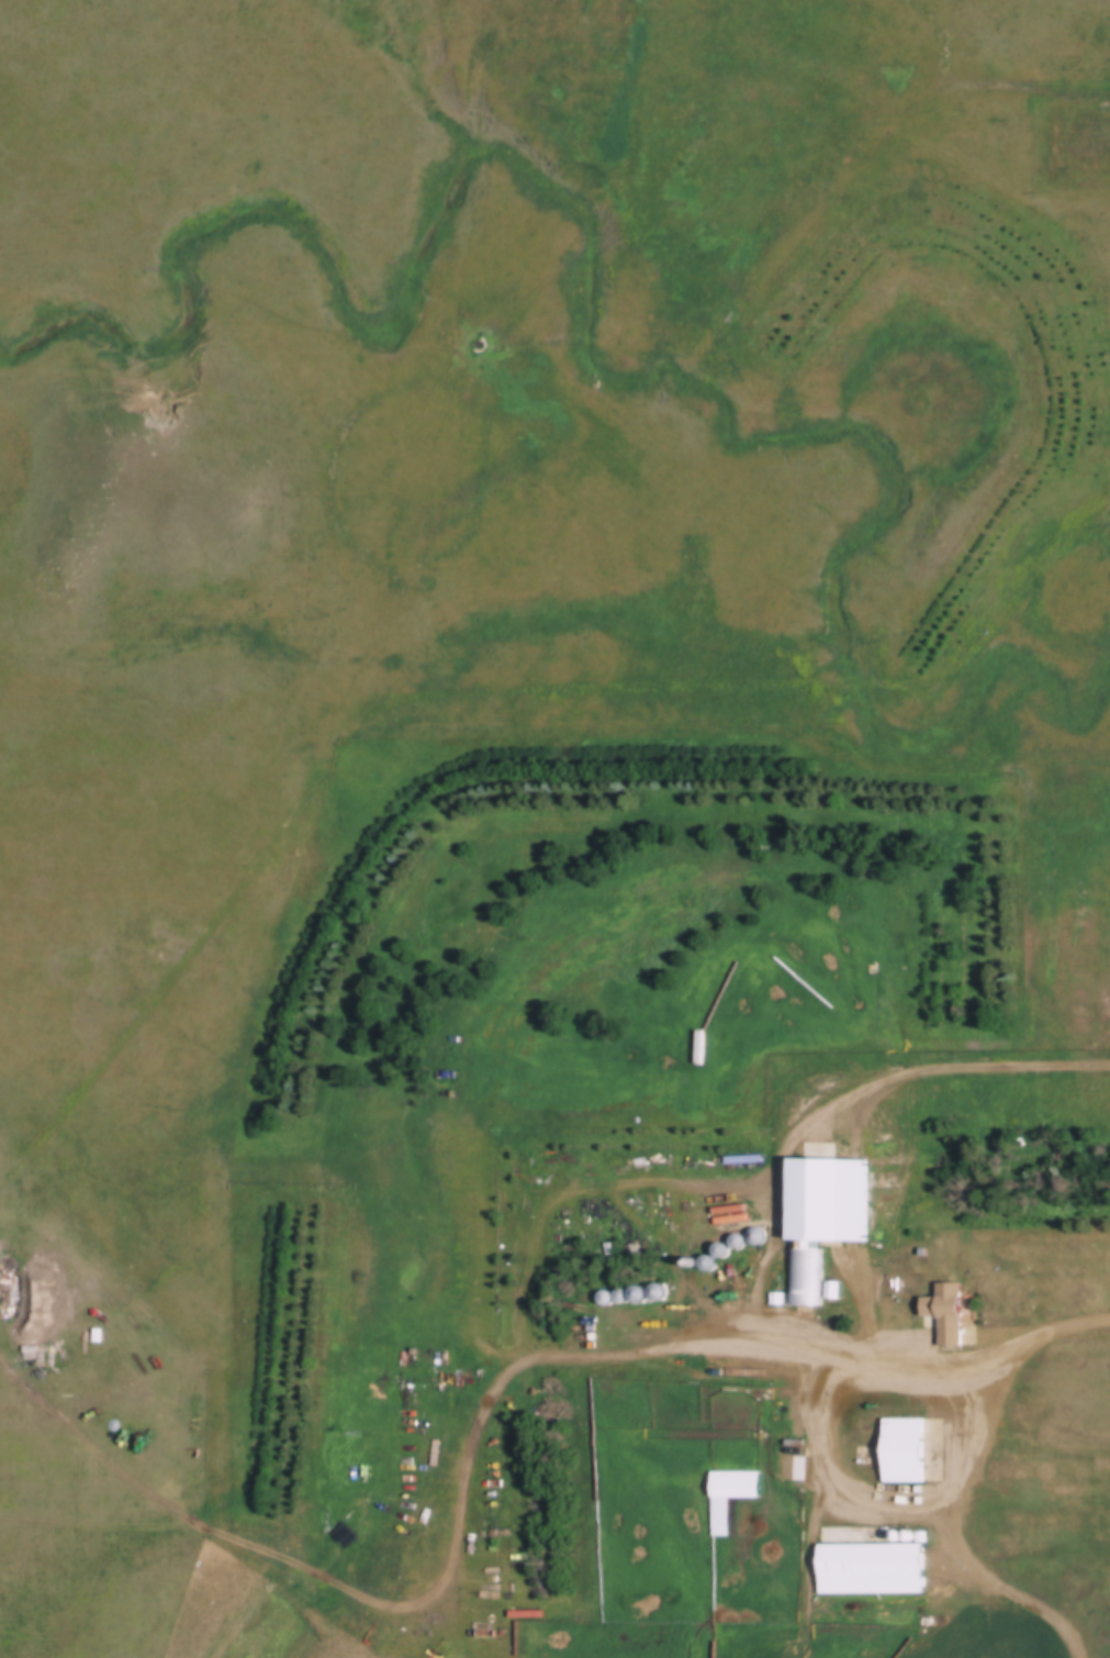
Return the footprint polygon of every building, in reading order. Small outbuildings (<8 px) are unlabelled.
[(942,1349),(966,1349),(966,1284),(940,1285),(940,1299),(925,1299),(925,1318),(942,1318),(942,1349)] [(886,1485),(927,1485),(927,1421),(887,1420),(886,1485)] [(762,1472),(712,1472),(712,1538),(732,1538),(732,1500),(762,1500),(762,1472)] [(861,1596),(927,1595),(927,1533),(873,1534),(873,1540),(860,1540),(861,1596)]
